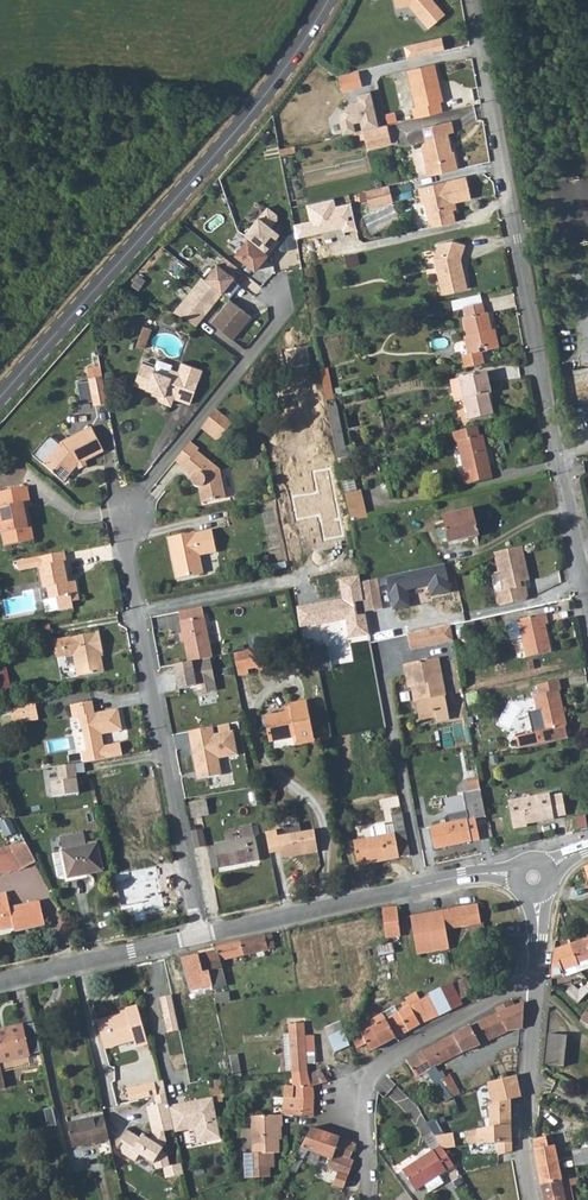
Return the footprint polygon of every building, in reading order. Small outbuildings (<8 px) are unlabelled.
[(396,4),(410,2),(431,25),(444,13),(433,0),(395,0),(396,4)] [(407,58),(445,49),(442,36),(404,45),(407,58)] [(414,116),(442,110),(440,100),(443,99),(440,86),(437,87),(435,75),(437,74),(435,63),(407,69),(415,105),(412,106),(414,116)] [(342,90),(362,85),(358,69),(338,74),(342,90)] [(452,150),(451,143),(448,132),(454,130),(451,119),(423,126),(426,140),(424,141),(421,145),(428,174),(458,167),(454,150),(452,150)] [(391,143),(408,144),(409,121),(392,120),(391,143)] [(366,142),(390,136),(387,123),(363,128),(366,142)] [(366,142),(367,146),(391,141),(390,136),(366,142)] [(454,221),(452,209),(450,202),(454,201),(469,198),(464,175),(416,187),(420,200),(422,200),(428,222),(433,225),(454,221)] [(390,199),(387,184),(364,189),(367,204),(390,199)] [(244,233),(268,252),(274,245),(270,242),(279,232),(270,225),(277,217),(276,212),(267,205),(259,216),(258,215),(244,233)] [(268,252),(248,236),(235,252),(255,268),(268,252)] [(434,261),(441,290),(442,295),(467,289),(462,268),(460,268),(459,263),(469,247),(458,240),(444,243),(434,261)] [(358,264),(356,254),(345,256),(348,267),(358,264)] [(204,278),(229,297),(240,283),(233,278),(234,276),(231,273),(237,266),(223,255),(217,262),(204,278)] [(203,277),(173,311),(185,316),(196,325),(222,292),(204,278),(203,277)] [(482,303),(479,295),(451,301),(453,310),(464,308),(482,303)] [(251,315),(229,297),(210,321),(232,339),(251,315)] [(484,314),(482,303),(464,308),(466,317),(463,318),(467,335),(464,336),(469,354),(462,356),(465,368),(482,364),(480,352),(479,348),(485,347),(486,351),(498,348),(494,334),(491,334),(487,313),(484,314)] [(151,329),(143,326),(136,345),(143,348),(151,329)] [(133,385),(152,391),(157,393),(156,396),(159,402),(169,406),(172,399),(189,405),(202,370),(181,363),(177,371),(177,373),(181,375),(179,381),(166,376),(168,368),(169,365),(157,360),(154,368),(141,362),(133,385)] [(107,402),(99,364),(85,368),(87,379),(78,382),(82,402),(91,399),(92,405),(107,402)] [(573,370),(579,401),(587,399),(587,367),(573,370)] [(177,371),(168,368),(166,376),(179,381),(181,375),(177,373),(177,371)] [(320,370),(326,401),(333,399),(327,369),(320,370)] [(490,394),(485,372),(448,381),(453,402),(464,399),(470,420),(492,414),(488,394),(490,394)] [(338,459),(348,457),(352,455),(350,445),(345,446),(336,404),(327,406),(338,459)] [(234,422),(217,408),(207,421),(224,435),(234,422)] [(224,435),(207,421),(202,427),(219,441),(224,435)] [(77,466),(85,462),(104,451),(91,426),(62,442),(51,453),(50,451),(40,463),(55,475),(60,468),(69,476),(77,466)] [(479,435),(477,427),(452,433),(454,440),(457,442),(464,472),(462,473),(465,484),(491,478),(481,435),(479,435)] [(191,441),(175,461),(182,466),(180,469),(191,477),(192,482),(197,486),(200,502),(224,498),(217,465),(198,450),(200,448),(191,441)] [(338,459),(339,465),(349,463),(348,457),(338,459)] [(87,466),(85,462),(77,466),(80,470),(87,466)] [(343,485),(344,494),(356,491),(354,483),(343,485)] [(25,504),(28,503),(26,486),(3,490),(5,505),(0,506),(0,515),(0,518),(0,533),(5,532),(8,544),(31,540),(29,526),(26,527),(22,505),(25,504)] [(356,491),(344,494),(350,522),(367,518),(362,490),(356,491)] [(479,535),(473,510),(442,517),(448,542),(479,535)] [(195,535),(194,534),(168,539),(175,579),(201,574),(199,556),(217,553),(213,531),(195,535)] [(529,580),(521,546),(493,553),(497,573),(499,572),(504,591),(495,593),(498,605),(501,606),(525,600),(528,597),(526,589),(521,586),(520,582),(525,581),(529,580)] [(66,572),(62,553),(16,562),(17,572),(37,568),(41,587),(44,587),(47,598),(54,597),(57,610),(71,607),(70,601),(78,599),(74,580),(67,580),(65,581),(64,572),(66,572)] [(447,571),(390,584),(396,608),(430,600),(429,597),(452,592),(447,571)] [(362,581),(367,612),(384,609),(378,578),(362,581)] [(338,585),(341,604),(298,612),(301,632),(345,624),(349,643),(370,639),(366,619),(360,620),(357,606),(363,605),(359,581),(338,585)] [(213,657),(203,607),(179,611),(183,632),(185,640),(189,662),(211,658),(213,657)] [(158,632),(182,628),(179,611),(155,615),(158,632)] [(548,624),(545,614),(517,620),(526,657),(551,652),(545,625),(548,624)] [(407,635),(410,652),(454,643),(451,626),(407,635)] [(99,633),(53,643),(56,659),(73,655),(79,676),(105,671),(100,653),(103,652),(99,633)] [(269,658),(266,647),(234,653),(238,674),(248,673),(247,669),(254,667),(264,666),(269,658)] [(211,658),(189,662),(174,666),(179,689),(195,686),(197,695),(218,691),(211,658)] [(269,660),(269,658),(264,666),(254,667),(263,671),(269,660)] [(414,702),(417,715),(433,712),(435,717),(436,721),(448,719),(436,660),(403,666),(408,688),(414,687),(417,702),(414,702)] [(546,743),(567,738),(565,726),(567,726),(560,691),(561,690),(558,680),(536,685),(538,695),(533,696),(538,720),(540,720),(546,743)] [(14,725),(24,723),(22,713),(36,710),(35,701),(10,706),(14,725)] [(93,712),(90,701),(69,705),(72,717),(78,716),(80,728),(82,727),(86,751),(103,747),(101,733),(121,728),(116,707),(93,712)] [(314,741),(305,701),(289,704),(291,712),(264,717),(269,742),(293,737),(295,745),(314,741)] [(22,713),(24,723),(38,720),(36,710),(22,713)] [(374,712),(375,726),(384,725),(382,711),(374,712)] [(433,712),(417,715),(419,721),(435,717),(433,712)] [(189,731),(197,779),(222,774),(220,759),(238,755),(233,730),(215,733),(213,725),(189,731)] [(86,752),(75,754),(77,762),(88,759),(86,752)] [(50,780),(52,796),(79,792),(76,763),(57,767),(59,779),(50,780)] [(474,818),(485,816),(477,776),(467,778),(467,781),(465,782),(467,792),(462,793),(465,811),(448,814),(450,823),(430,826),(435,848),(478,839),(474,818)] [(549,796),(549,794),(509,801),(513,828),(526,825),(525,823),(554,818),(553,817),(566,814),(562,793),(549,796)] [(9,810),(1,794),(0,795),(0,815),(9,810)] [(209,814),(205,800),(189,803),(192,817),(209,814)] [(358,865),(410,855),(410,854),(402,814),(391,816),(393,826),(394,834),(387,835),(385,827),(385,825),(373,828),(371,831),(372,838),(353,842),(358,865)] [(578,828),(581,827),(586,826),(584,816),(575,818),(578,828)] [(289,823),(289,831),(302,830),(302,822),(289,823)] [(239,827),(241,840),(215,845),(219,868),(258,860),(254,838),(253,837),(251,826),(239,827)] [(393,826),(385,827),(387,835),(394,834),(393,826)] [(194,849),(206,846),(202,829),(191,831),(194,849)] [(277,829),(265,831),(270,854),(279,852),(280,859),(319,852),(315,830),(278,835),(277,829)] [(19,844),(26,842),(21,832),(15,836),(19,844)] [(63,852),(68,875),(69,878),(102,872),(97,844),(86,846),(84,833),(60,839),(63,852)] [(36,862),(26,842),(19,844),(0,848),(0,875),(21,869),(36,862)] [(59,877),(68,875),(63,852),(54,854),(59,877)] [(13,926),(14,927),(25,925),(26,929),(45,925),(40,902),(10,908),(6,893),(0,894),(0,929),(13,926)] [(445,930),(467,926),(480,924),(476,905),(410,917),(417,954),(448,949),(445,930)] [(396,908),(382,909),(385,938),(400,936),(396,908)] [(480,924),(467,926),(469,937),(484,934),(482,923),(480,924)] [(493,926),(495,935),(501,933),(500,924),(493,926)] [(248,939),(215,947),(216,951),(217,951),(220,961),(273,949),(270,934),(248,939)] [(571,944),(577,963),(587,959),(587,938),(571,944)] [(377,947),(379,956),(393,953),(391,944),(377,947)] [(554,949),(552,977),(563,974),(564,977),(580,972),(577,963),(571,944),(554,949)] [(216,951),(198,955),(202,974),(209,972),(213,986),(213,989),(227,986),(220,961),(217,951),(216,951)] [(202,974),(198,955),(182,959),(189,987),(207,983),(208,987),(213,986),(209,972),(202,974)] [(580,972),(587,969),(587,959),(577,963),(580,972)] [(415,1027),(463,1004),(461,999),(476,991),(467,976),(453,984),(452,982),(430,994),(430,995),(417,1002),(409,1006),(406,1001),(401,1004),(404,1009),(397,1013),(394,1008),(370,1021),(373,1026),(370,1028),(367,1022),(361,1026),(364,1032),(350,1039),(356,1049),(366,1044),(370,1052),(415,1027)] [(566,992),(578,1003),(587,992),(587,990),(584,986),(579,990),(573,985),(566,992)] [(388,990),(373,993),(375,1002),(390,999),(388,990)] [(171,991),(159,994),(168,1033),(180,1030),(171,991)] [(215,1004),(230,1001),(229,993),(214,995),(215,1004)] [(406,1000),(406,1001),(409,1006),(417,1002),(414,995),(406,1000)] [(495,1008),(497,1013),(499,1013),(506,1032),(521,1029),(524,1004),(522,1003),(514,1006),(511,1001),(495,1008)] [(146,1045),(136,1005),(125,1008),(126,1012),(96,1020),(104,1050),(134,1042),(136,1047),(146,1045)] [(580,1020),(587,1026),(587,1008),(580,1020)] [(479,1021),(421,1051),(432,1068),(435,1066),(464,1051),(482,1044),(506,1032),(499,1013),(497,1013),(479,1021)] [(37,1038),(33,1022),(24,1024),(27,1039),(37,1038)] [(288,1025),(291,1074),(307,1073),(306,1064),(314,1064),(313,1036),(304,1036),(303,1024),(288,1025)] [(40,1052),(37,1038),(27,1039),(23,1040),(20,1025),(0,1030),(0,1060),(26,1054),(24,1044),(28,1043),(30,1054),(40,1052)] [(349,1045),(342,1031),(328,1037),(334,1051),(349,1045)] [(566,1035),(548,1034),(546,1065),(564,1067),(566,1035)] [(421,1051),(406,1060),(416,1077),(421,1074),(426,1071),(430,1077),(445,1103),(452,1099),(445,1087),(440,1080),(445,1077),(441,1071),(439,1073),(435,1066),(432,1068),(421,1051)] [(310,1086),(312,1086),(316,1085),(327,1082),(320,1071),(307,1076),(310,1086)] [(426,1071),(421,1074),(425,1080),(430,1077),(426,1071)] [(284,1086),(281,1115),(291,1116),(292,1114),(312,1114),(313,1109),(313,1096),(312,1086),(310,1086),(307,1076),(307,1073),(291,1074),(292,1086),(284,1086)] [(447,1076),(445,1077),(440,1080),(445,1087),(452,1083),(447,1076)] [(487,1083),(492,1102),(511,1097),(521,1095),(516,1076),(487,1083)] [(162,1080),(127,1089),(130,1102),(154,1095),(165,1093),(162,1080)] [(214,1088),(210,1089),(212,1097),(213,1103),(221,1101),(219,1080),(213,1081),(214,1088)] [(452,1099),(459,1094),(452,1083),(445,1087),(452,1099)] [(165,1093),(154,1095),(156,1104),(146,1106),(152,1133),(148,1138),(145,1136),(141,1141),(139,1139),(140,1138),(127,1129),(120,1140),(123,1142),(120,1146),(121,1151),(134,1160),(138,1153),(153,1163),(154,1168),(162,1167),(164,1177),(182,1173),(180,1163),(168,1165),(166,1154),(160,1150),(165,1142),(163,1131),(173,1129),(165,1093)] [(213,1103),(212,1097),(184,1103),(185,1107),(180,1108),(179,1104),(169,1106),(174,1133),(194,1129),(197,1144),(221,1139),(213,1103)] [(489,1128),(510,1125),(511,1097),(492,1102),(490,1103),(489,1128)] [(51,1138),(59,1136),(52,1107),(44,1109),(51,1138)] [(67,1123),(72,1146),(109,1139),(103,1115),(67,1123)] [(282,1116),(251,1117),(253,1154),(244,1154),(245,1178),(270,1177),(270,1168),(273,1168),(273,1153),(278,1153),(278,1139),(280,1139),(280,1127),(282,1127),(282,1116)] [(489,1128),(467,1131),(469,1144),(497,1139),(499,1154),(512,1152),(511,1124),(510,1125),(489,1128)] [(327,1133),(313,1127),(302,1148),(318,1154),(327,1133)] [(334,1152),(340,1138),(327,1133),(318,1154),(331,1159),(334,1152)] [(431,1151),(440,1145),(432,1133),(423,1139),(431,1151)] [(535,1149),(542,1184),(563,1180),(556,1145),(549,1146),(547,1137),(536,1139),(535,1149)] [(350,1159),(355,1144),(340,1138),(334,1152),(350,1159)] [(437,1176),(453,1165),(440,1145),(431,1151),(401,1170),(415,1190),(424,1184),(430,1193),(443,1185),(437,1176)] [(573,1151),(575,1167),(587,1165),(587,1149),(573,1151)] [(354,1160),(350,1159),(334,1152),(331,1159),(328,1169),(338,1173),(334,1184),(343,1188),(354,1160)] [(545,1199),(573,1199),(570,1186),(580,1184),(578,1177),(563,1180),(542,1184),(545,1199)]
